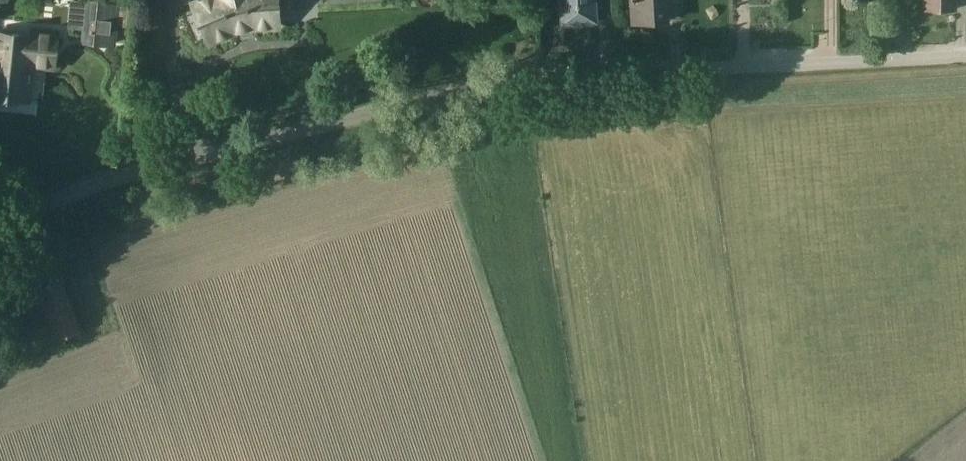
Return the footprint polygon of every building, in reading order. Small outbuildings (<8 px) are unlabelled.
[(119,3),(88,0),(85,0),(80,44),(115,47),(119,3)] [(196,4),(212,41),(216,39),(217,42),(231,36),(229,33),(233,31),(236,31),(236,32),(251,28),(251,27),(253,27),(257,26),(257,30),(272,29),(271,26),(276,25),(275,16),(285,15),(285,0),(205,0),(196,4)] [(596,0),(563,0),(564,21),(597,19),(596,0)] [(635,22),(668,20),(667,0),(634,0),(635,22)] [(859,12),(895,11),(895,0),(859,0),(859,12)] [(932,10),(956,10),(956,0),(932,0),(932,10)] [(27,103),(31,66),(54,68),(58,34),(33,31),(32,35),(0,32),(0,100),(27,103)] [(63,275),(21,289),(40,346),(82,332),(63,275)]
